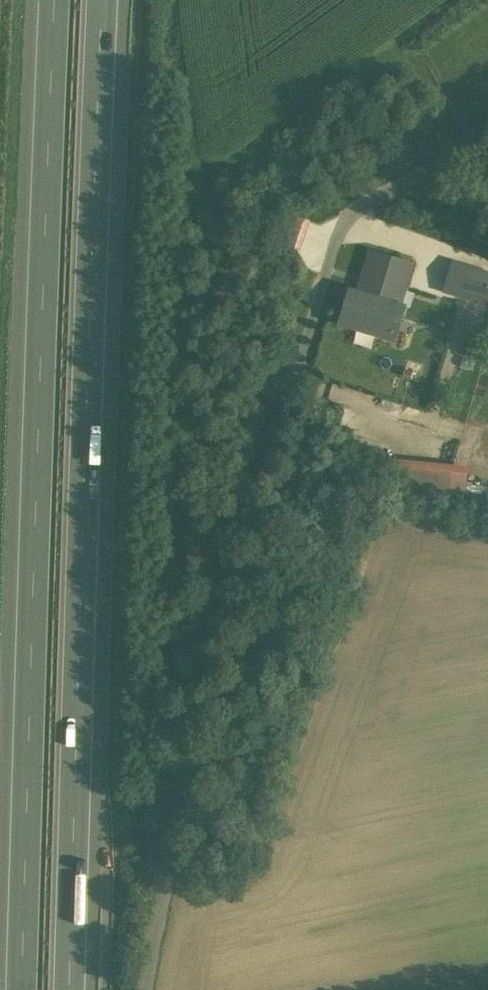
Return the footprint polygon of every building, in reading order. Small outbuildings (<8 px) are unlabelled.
[(281,213),(273,240),(295,247),(303,220),(281,213)] [(346,285),(338,316),(386,330),(406,261),(365,249),(354,287),(346,285)] [(441,286),(481,298),(487,273),(487,268),(449,258),(441,286)]
